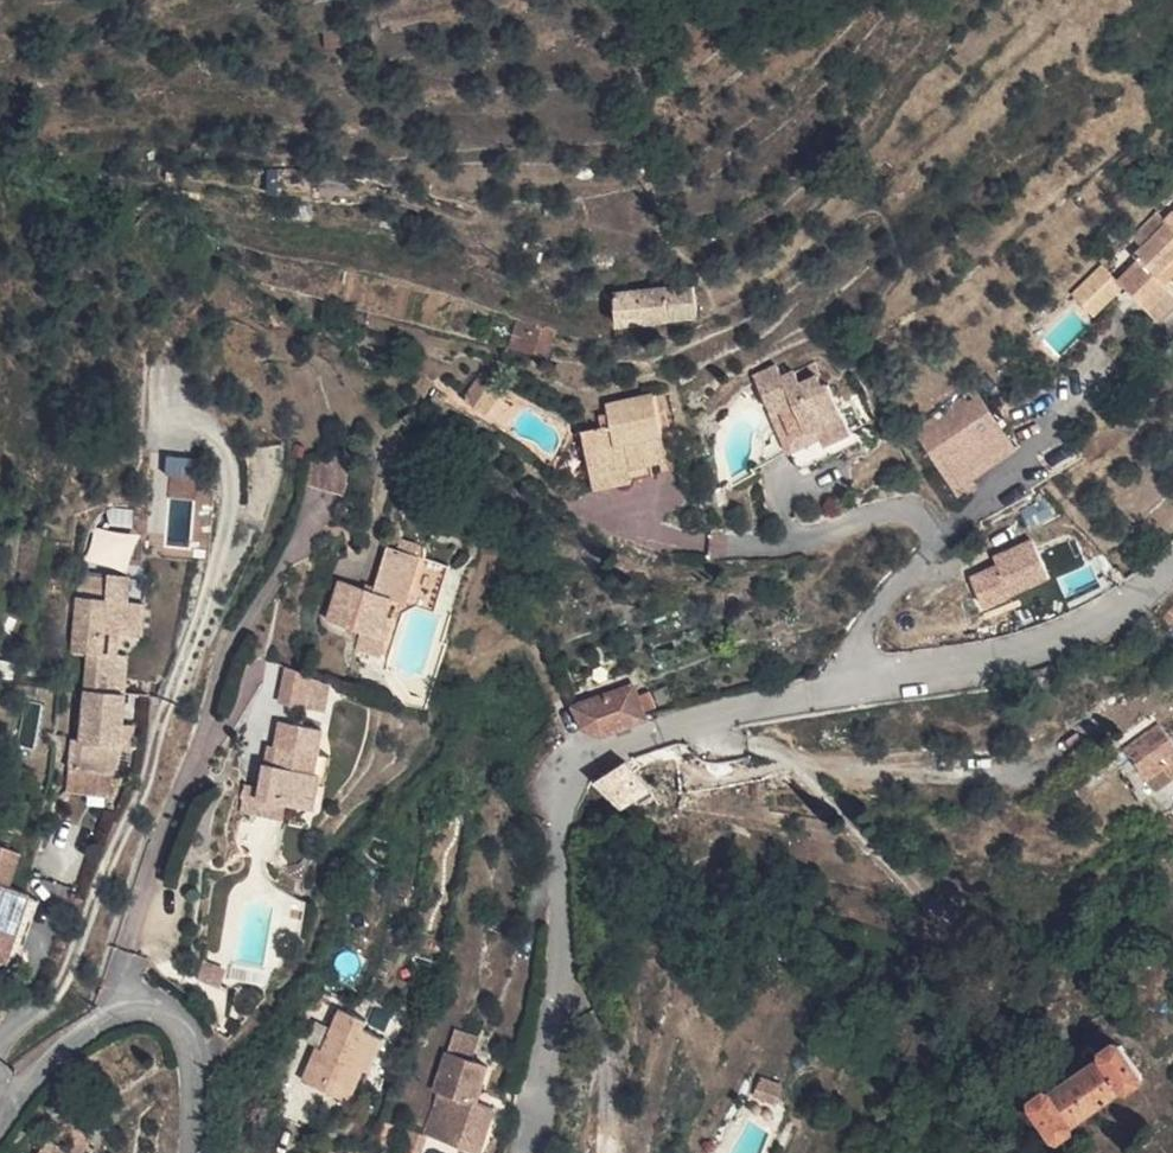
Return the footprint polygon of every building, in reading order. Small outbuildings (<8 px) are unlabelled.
[(1143,253),(1161,273),(1172,261),(1172,214),(1168,219),(1138,248),(1143,253)] [(1143,253),(1119,274),(1126,281),(1156,314),(1172,299),(1172,286),(1161,273),(1143,253)] [(1095,310),(1126,281),(1119,274),(1107,261),(1076,290),(1095,310)] [(699,282),(645,287),(648,318),(702,313),(699,282)] [(648,318),(645,287),(617,290),(620,321),(648,318)] [(556,329),(523,321),(517,345),(550,353),(556,329)] [(827,382),(816,358),(786,373),(781,363),(757,374),(802,468),(861,439),(832,379),(827,382)] [(506,382),(485,371),(470,398),(490,410),(506,382)] [(666,428),(657,388),(609,399),(613,421),(586,427),(601,490),(639,481),(635,465),(654,461),(666,458),(659,430),(666,428)] [(979,390),(922,427),(949,469),(1006,432),(979,390)] [(672,456),(666,428),(659,430),(666,458),(672,456)] [(1006,432),(949,469),(959,485),(1016,448),(1006,432)] [(213,541),(206,451),(167,454),(174,544),(213,541)] [(315,455),(308,481),(348,490),(354,464),(315,455)] [(658,477),(654,461),(635,465),(639,481),(658,477)] [(139,547),(167,548),(169,462),(154,462),(153,508),(108,507),(107,559),(139,560),(139,547)] [(1048,496),(1025,508),(1034,524),(1056,512),(1048,496)] [(399,540),(386,535),(396,546),(408,550),(399,540)] [(1053,576),(1036,537),(998,553),(1002,561),(975,573),(989,604),(1053,576)] [(396,546),(385,543),(372,584),(341,575),(328,617),(360,627),(359,629),(384,637),(392,612),(385,609),(391,587),(408,592),(420,554),(408,550),(396,546)] [(450,563),(420,554),(408,592),(439,602),(450,563)] [(139,570),(116,563),(111,581),(108,589),(95,587),(83,585),(82,594),(79,593),(74,648),(91,650),(82,738),(75,737),(72,767),(114,772),(120,773),(121,766),(125,722),(128,691),(122,691),(124,652),(119,651),(121,631),(133,632),(135,599),(130,599),(139,570)] [(108,589),(111,581),(96,579),(95,587),(108,589)] [(145,600),(135,599),(133,632),(143,633),(145,600)] [(384,637),(359,629),(355,643),(379,651),(384,637)] [(130,652),(124,652),(122,691),(128,691),(130,652)] [(311,673),(287,665),(283,700),(307,704),(311,673)] [(649,722),(635,682),(579,700),(590,727),(613,735),(649,722)] [(137,723),(125,722),(121,766),(133,767),(137,723)] [(323,728),(286,722),(283,742),(280,761),(268,759),(264,786),(262,794),(295,799),(320,803),(323,784),(325,774),(316,773),(323,728)] [(1128,749),(1151,782),(1172,766),(1172,732),(1166,722),(1128,749)] [(283,742),(272,740),(268,759),(280,761),(283,742)] [(664,792),(627,763),(600,783),(628,812),(664,792)] [(114,772),(72,767),(71,789),(112,794),(114,772)] [(242,806),(292,813),(295,799),(262,794),(264,786),(245,784),(242,806)] [(320,803),(295,799),(292,813),(291,821),(316,826),(320,803)] [(23,852),(0,844),(0,940),(16,945),(33,892),(12,886),(23,852)] [(0,940),(0,955),(11,959),(16,945),(0,940)] [(227,966),(208,961),(204,977),(222,982),(227,966)] [(303,1080),(353,1100),(369,1061),(376,1064),(387,1037),(365,1028),(371,1014),(343,1003),(327,1045),(319,1041),(303,1080)] [(453,1042),(462,1045),(469,1027),(459,1024),(453,1042)] [(469,1027),(462,1045),(481,1050),(486,1032),(469,1027)] [(446,1097),(462,1045),(453,1042),(436,1094),(446,1097)] [(1125,1045),(1120,1043),(1108,1052),(1108,1057),(1058,1092),(1053,1091),(1039,1101),(1038,1107),(1059,1138),(1064,1140),(1080,1130),(1081,1123),(1129,1090),(1134,1091),(1146,1081),(1147,1076),(1125,1045)] [(462,1045),(446,1097),(444,1103),(457,1107),(461,1096),(481,1103),(494,1062),(479,1057),(481,1050),(462,1045)] [(496,1107),(481,1103),(461,1096),(457,1107),(444,1103),(434,1134),(482,1149),(496,1107)] [(53,1135),(41,1152),(56,1152),(64,1142),(53,1135)] [(64,1142),(56,1152),(78,1152),(64,1142)]
